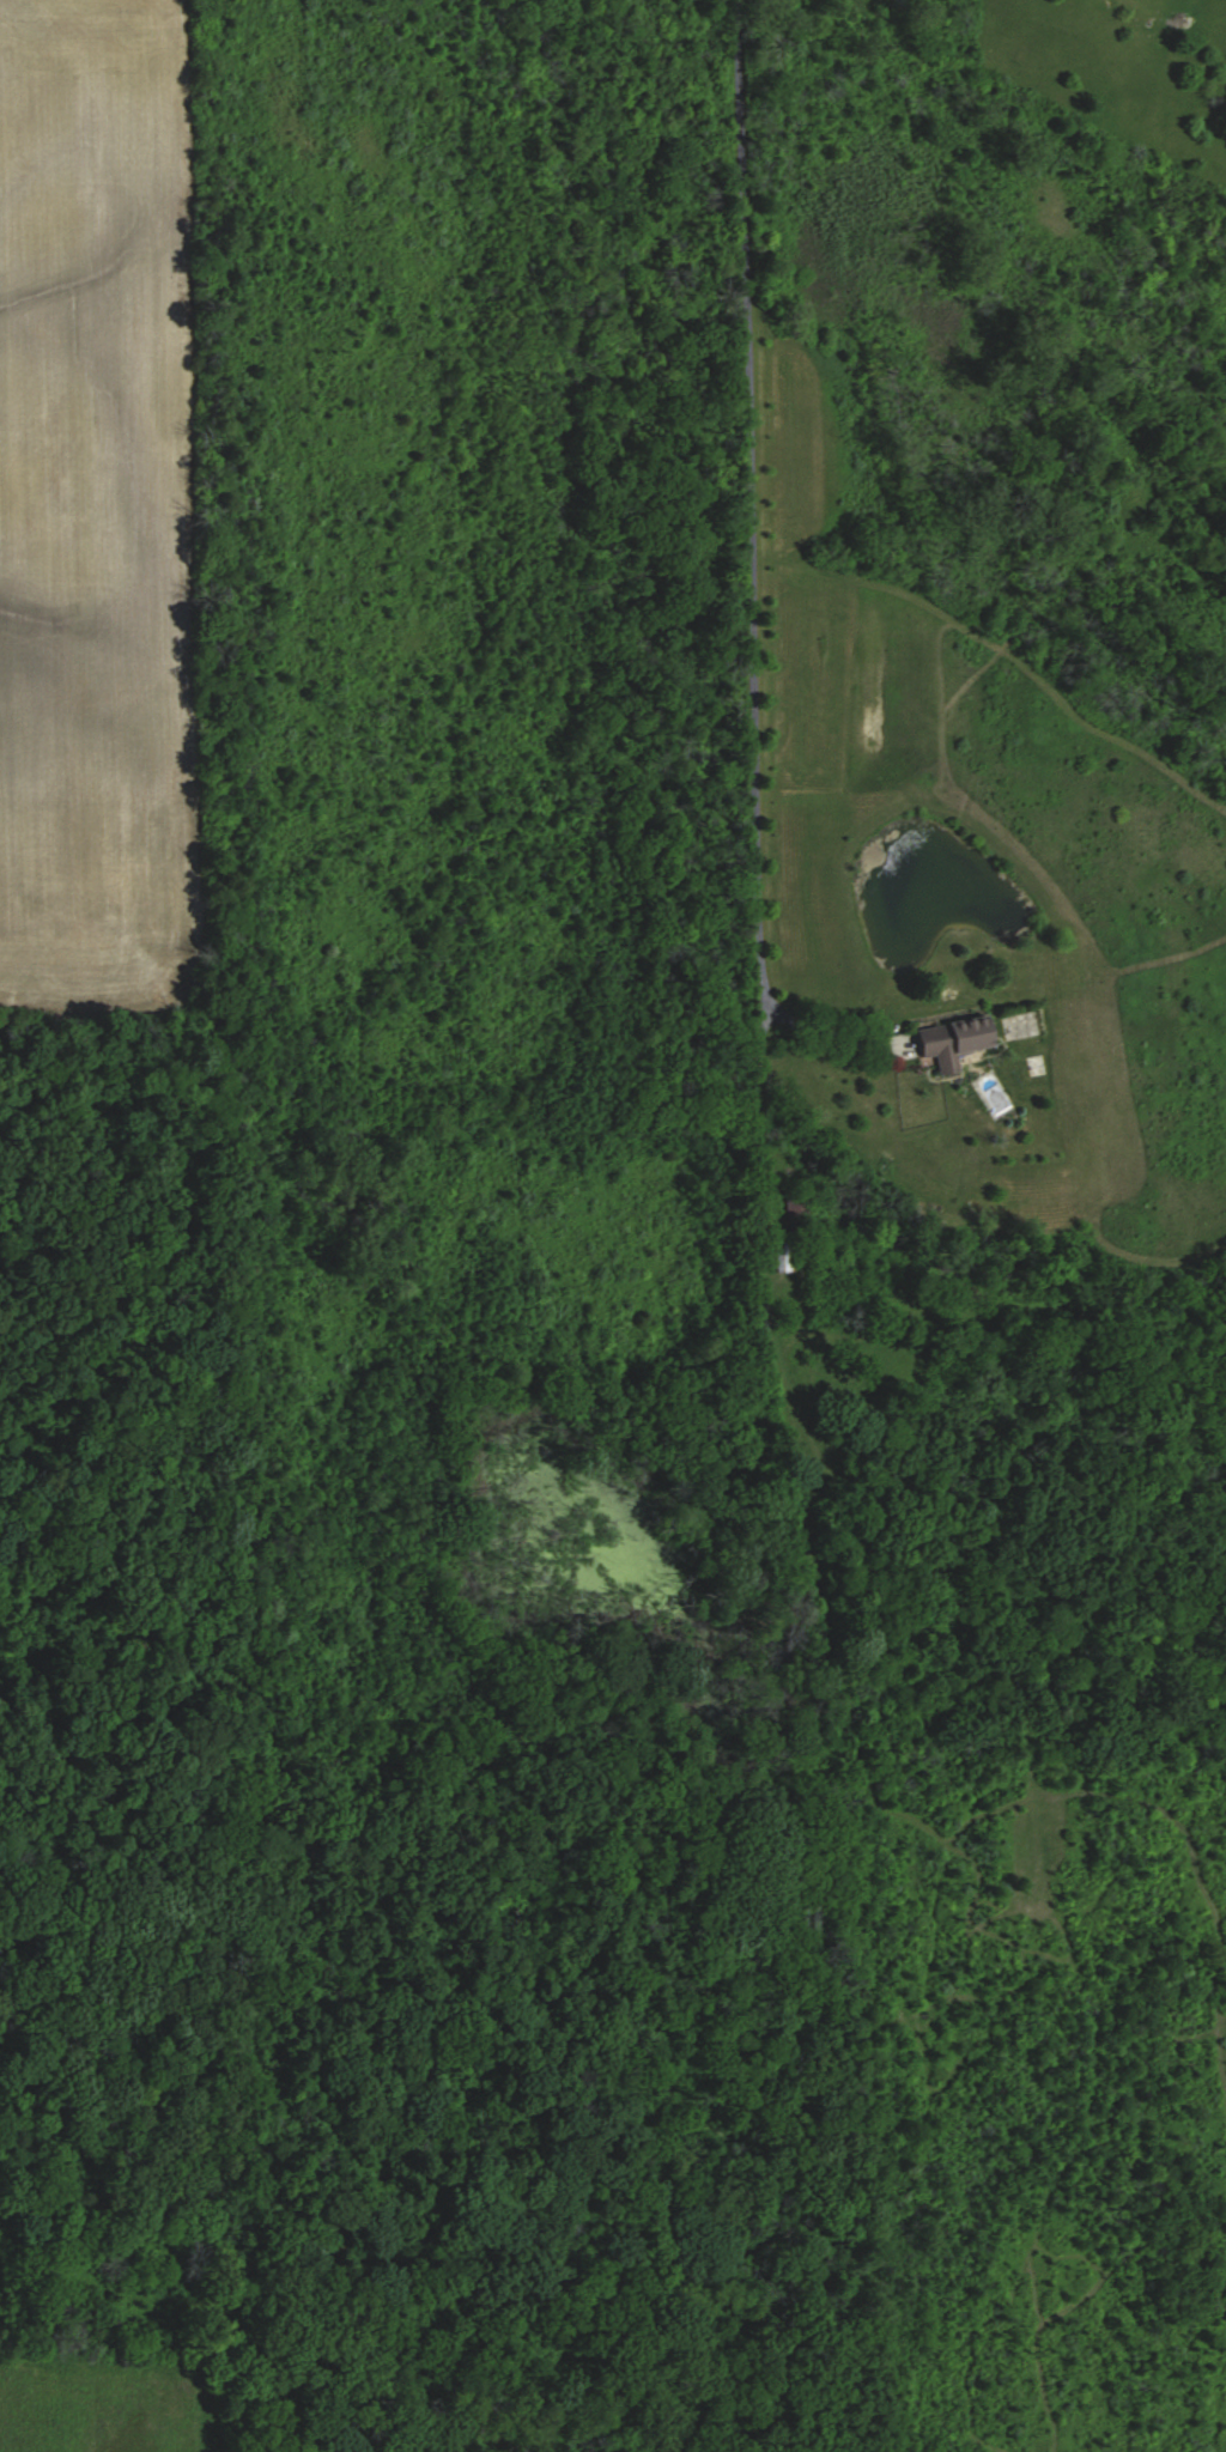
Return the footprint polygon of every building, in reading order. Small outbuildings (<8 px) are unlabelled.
[(937,1056),(940,1075),(960,1071),(957,1053),(997,1046),(991,1015),(918,1029),(923,1058),(937,1056)] [(785,1193),(789,1230),(814,1227),(810,1190),(785,1193)] [(791,1271),(791,1240),(772,1240),(772,1271),(791,1271)]
